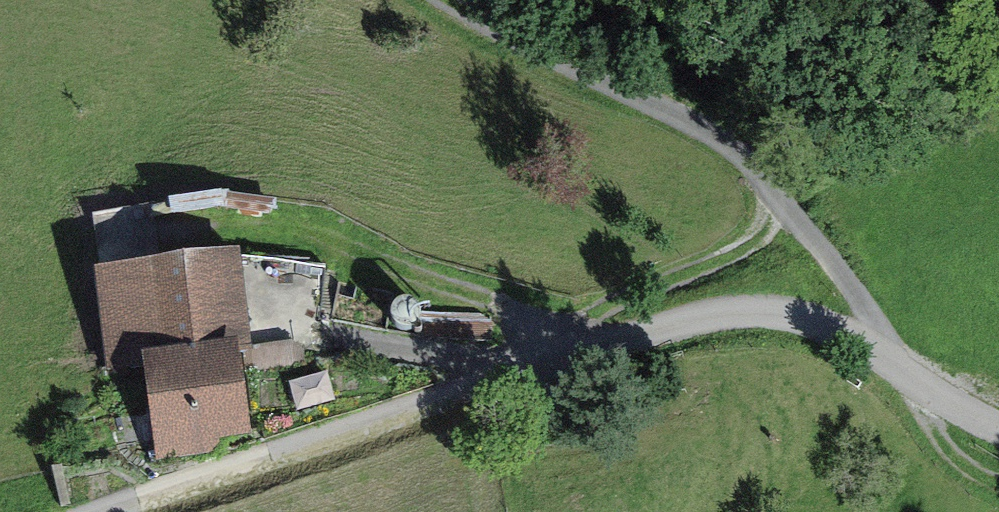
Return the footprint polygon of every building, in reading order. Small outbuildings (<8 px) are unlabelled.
[(240,246),(94,265),(108,370),(144,366),(156,458),(253,445),(241,351),(253,349),(240,246)]
